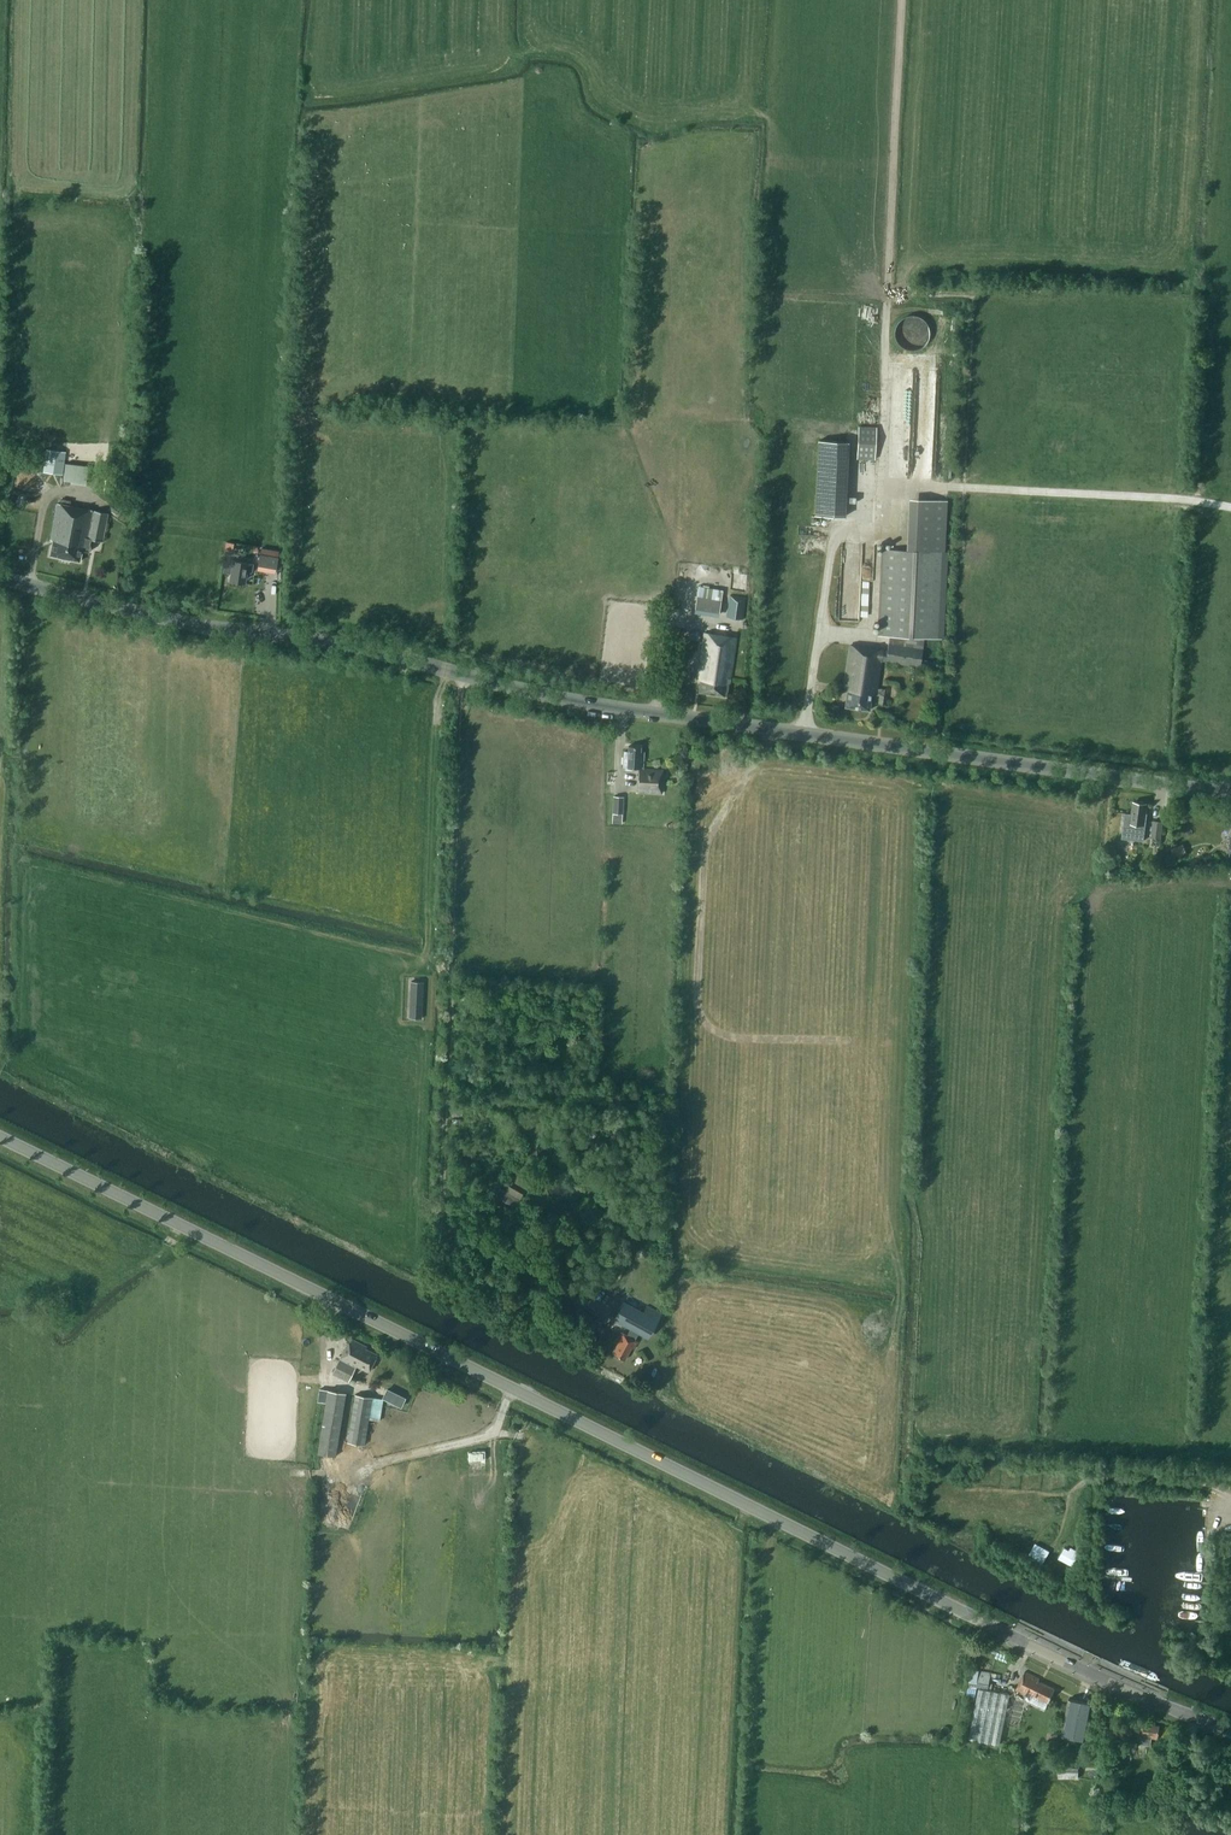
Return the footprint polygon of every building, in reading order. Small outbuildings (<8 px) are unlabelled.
[(903,344),(932,345),(933,324),(920,324),(920,321),(910,320),(909,337),(906,337),(906,335),(903,335),(903,344)] [(863,395),(877,395),(877,376),(863,376),(863,395)] [(858,427),(857,458),(875,459),(876,428),(858,427)] [(47,449),(44,472),(63,475),(66,452),(47,449)] [(822,454),(821,514),(853,515),(855,455),(822,454)] [(88,466),(66,463),(64,480),(87,483),(88,466)] [(103,492),(112,493),(115,480),(106,478),(103,492)] [(92,546),(91,544),(92,539),(103,541),(108,513),(70,505),(71,500),(61,498),(61,503),(58,503),(51,539),(53,540),(50,555),(80,561),(82,550),(89,552),(89,550),(91,549),(92,546)] [(922,500),(920,543),(945,544),(947,501),(922,500)] [(276,570),(279,551),(261,548),(258,567),(276,570)] [(923,637),(941,638),(945,552),(919,551),(884,549),(880,635),(889,635),(923,637)] [(230,581),(245,583),(247,570),(252,571),(253,564),(233,561),(230,581)] [(702,585),(699,612),(724,615),(727,588),(702,585)] [(726,616),(743,619),(746,597),(729,594),(726,616)] [(691,631),(690,638),(699,640),(701,632),(691,631)] [(699,692),(725,696),(726,684),(730,685),(737,638),(705,633),(698,679),(701,680),(699,692)] [(923,637),(889,635),(887,651),(882,650),(850,645),(844,690),(847,691),(845,706),(870,710),(872,694),(876,695),(881,660),(920,666),(921,659),(923,646),(923,637)] [(880,695),(878,704),(885,705),(888,689),(881,689),(880,695)] [(624,751),(623,767),(639,768),(638,791),(662,792),(663,769),(643,768),(644,752),(641,751),(641,746),(629,746),(628,751),(624,751)] [(612,823),(622,824),(624,797),(614,796),(612,813),(613,813),(612,823)] [(1139,802),(1134,802),(1132,814),(1125,813),(1122,838),(1144,841),(1147,814),(1146,813),(1147,803),(1144,803),(1144,801),(1140,801),(1139,802)] [(1161,838),(1163,822),(1153,820),(1151,837),(1161,838)] [(1182,855),(1178,846),(1171,848),(1175,857),(1182,855)] [(414,1018),(422,1019),(423,982),(411,981),(411,991),(415,991),(414,1018)] [(511,1184),(508,1190),(500,1185),(496,1194),(520,1208),(528,1194),(511,1184)] [(595,1276),(592,1281),(597,1284),(600,1279),(595,1276)] [(657,1319),(624,1302),(614,1320),(631,1329),(627,1336),(621,1332),(615,1343),(617,1345),(613,1353),(625,1359),(631,1348),(633,1349),(637,1341),(634,1340),(638,1333),(647,1337),(657,1319)] [(332,1373),(349,1381),(357,1366),(368,1372),(377,1355),(366,1349),(367,1347),(350,1338),(332,1373)] [(318,1453),(335,1456),(346,1393),(320,1389),(318,1401),(326,1403),(318,1453)] [(405,1398),(388,1389),(383,1398),(401,1406),(405,1398)] [(347,1442),(364,1445),(372,1397),(355,1395),(347,1442)] [(352,1528),(359,1508),(346,1503),(338,1523),(352,1528)] [(1034,1559),(1043,1564),(1050,1551),(1041,1546),(1035,1556),(1034,1559)] [(1070,1550),(1064,1560),(1073,1565),(1080,1552),(1071,1547),(1070,1550)] [(972,1669),(971,1678),(967,1695),(975,1696),(977,1686),(992,1689),(993,1683),(989,1682),(991,1672),(972,1669)] [(1016,1689),(1031,1697),(1033,1694),(1049,1702),(1055,1689),(1039,1681),(1040,1679),(1025,1671),(1016,1689)] [(979,1688),(969,1738),(1000,1744),(1010,1694),(979,1688)] [(1049,1702),(1033,1694),(1031,1697),(1029,1702),(1045,1709),(1049,1702)] [(1069,1699),(1061,1735),(1086,1740),(1094,1704),(1069,1699)] [(1100,1733),(1106,1734),(1105,1741),(1097,1740),(1097,1744),(1107,1744),(1106,1771),(1119,1772),(1120,1749),(1127,1750),(1127,1744),(1114,1743),(1115,1734),(1132,1736),(1132,1735),(1142,1736),(1141,1743),(1151,1744),(1152,1738),(1158,1739),(1160,1726),(1150,1725),(1151,1723),(1134,1720),(1134,1723),(1117,1720),(1116,1726),(1100,1725),(1100,1733)]
